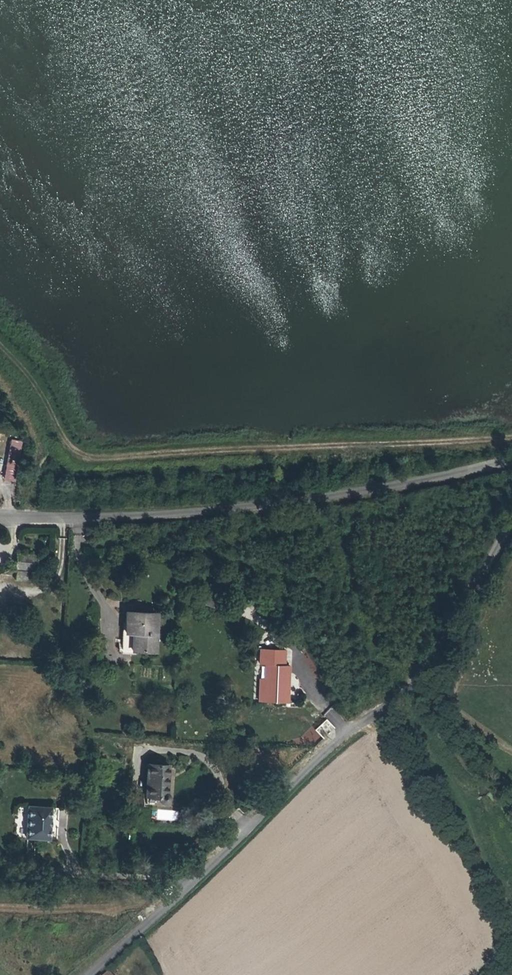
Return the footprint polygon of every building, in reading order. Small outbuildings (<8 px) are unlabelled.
[(21,442),(11,441),(6,477),(17,478),(21,442)] [(18,557),(15,582),(34,584),(35,558),(18,557)] [(126,613),(125,634),(133,634),(132,651),(154,652),(155,614),(126,613)] [(133,634),(125,634),(124,651),(132,651),(133,634)] [(265,667),(264,682),(262,702),(285,702),(288,668),(284,667),(285,653),(259,652),(257,667),(265,667)] [(168,769),(148,767),(146,798),(156,800),(156,801),(157,803),(158,804),(159,805),(162,806),(164,806),(165,806),(166,805),(168,803),(168,800),(168,797),(166,795),(168,769)] [(30,809),(26,840),(47,842),(50,810),(30,809)] [(177,820),(177,810),(157,810),(157,820),(177,820)]
